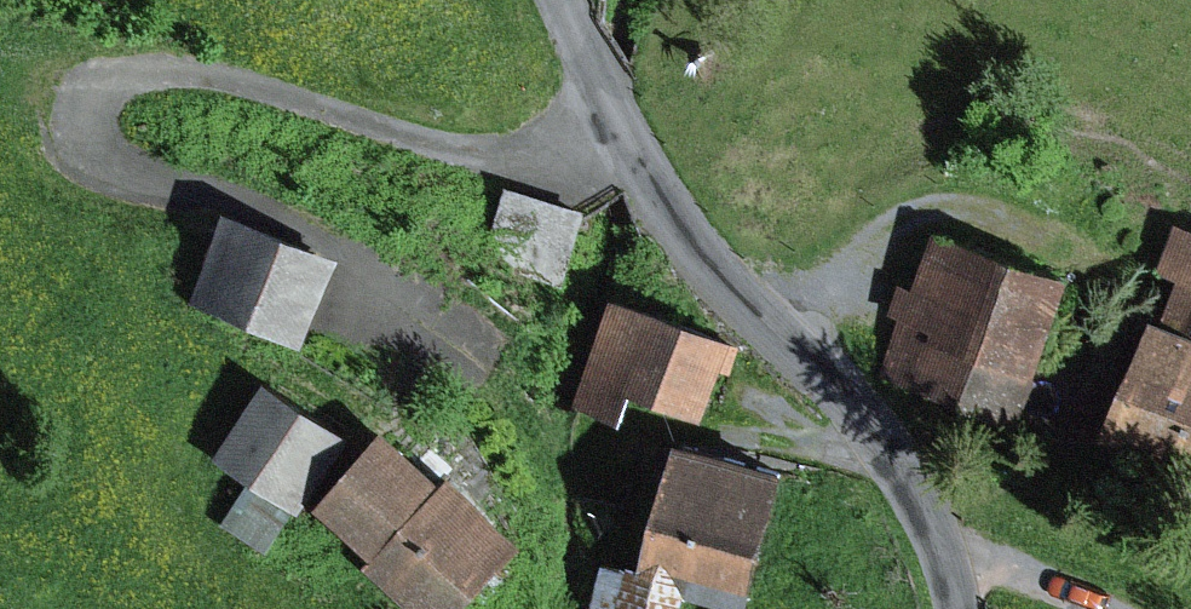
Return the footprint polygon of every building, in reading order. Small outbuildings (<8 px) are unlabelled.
[(573,258),(590,207),(510,182),(494,233),(573,258)] [(345,254),(232,206),(193,297),(305,345),(345,254)] [(1181,217),(1163,265),(1184,273),(1169,313),(1190,322),(1190,221),(1181,217)] [(1079,269),(938,222),(887,373),(1028,420),(1079,269)] [(741,332),(620,287),(577,403),(627,421),(638,391),(692,411),(712,406),(725,370),(733,373),(745,342),(738,340),(741,332)] [(1169,313),(1159,309),(1112,424),(1190,455),(1190,322),(1169,313)] [(356,432),(272,375),(219,453),(303,510),(356,432)] [(390,424),(319,501),(378,555),(372,562),(423,608),(464,608),(532,535),(455,465),(446,475),(390,424)] [(794,463),(686,431),(643,575),(691,590),(751,608),(794,463)] [(605,564),(591,608),(685,608),(691,590),(643,575),(605,564)]
